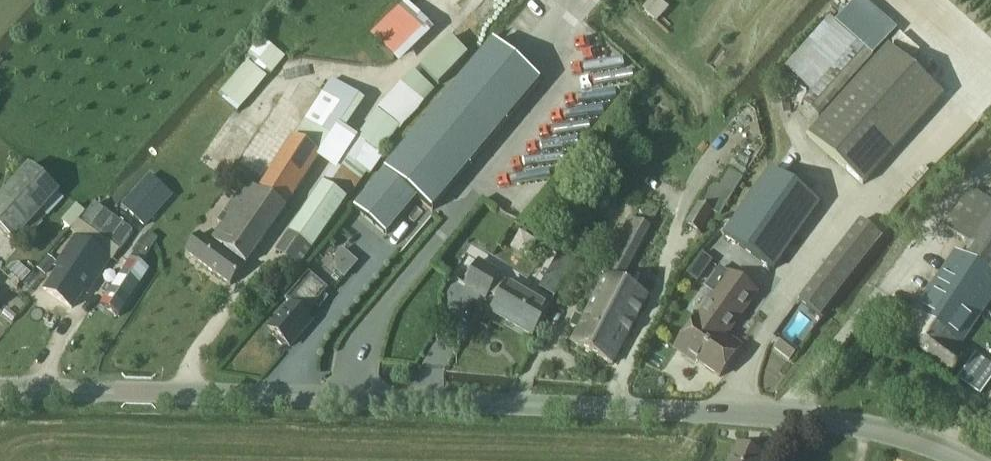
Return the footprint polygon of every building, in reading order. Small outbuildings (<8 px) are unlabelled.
[(640,8),(650,19),(661,8),(654,0),(648,0),(640,8)] [(836,24),(858,43),(873,57),(896,31),(861,0),(857,0),(836,24)] [(406,3),(370,38),(394,63),(429,28),(406,3)] [(785,67),(813,92),(858,43),(836,24),(828,18),(785,67)] [(921,51),(901,33),(893,42),(913,60),(921,51)] [(262,35),(243,56),(267,77),(286,56),(262,35)] [(451,41),(420,72),(438,90),(469,58),(451,41)] [(819,117),(873,57),(858,43),(813,92),(803,104),(819,117)] [(431,211),(539,83),(493,44),(354,209),(385,235),(416,198),(431,211)] [(943,95),(902,58),(889,47),(809,136),(862,185),(943,95)] [(231,112),(263,79),(245,61),(213,95),(231,112)] [(287,209),(320,157),(293,139),(259,191),(287,209)] [(834,186),(785,151),(771,171),(819,206),(834,186)] [(59,192),(30,166),(0,200),(0,230),(13,242),(24,231),(36,217),(59,192)] [(711,183),(699,203),(713,212),(720,216),(743,179),(728,170),(718,187),(711,183)] [(773,271),(819,206),(771,171),(724,236),(773,271)] [(137,203),(129,212),(145,227),(172,196),(150,176),(131,197),(137,203)] [(287,209),(259,191),(246,183),(218,222),(222,225),(210,242),(199,235),(186,253),(231,285),(286,210),(287,209)] [(324,184),(276,251),(299,267),(312,248),(313,249),(347,200),(324,184)] [(972,189),(945,227),(990,259),(990,202),(972,189)] [(700,232),(713,212),(699,203),(686,224),(700,232)] [(88,214),(81,224),(120,251),(133,232),(105,213),(94,205),(94,206),(88,214)] [(434,215),(441,221),(448,211),(441,206),(434,215)] [(36,217),(24,231),(30,237),(43,223),(36,217)] [(651,228),(629,217),(601,273),(607,276),(584,321),(576,317),(571,327),(578,330),(571,344),(593,355),(600,343),(602,344),(604,341),(602,340),(605,333),(604,333),(618,307),(611,303),(621,284),(622,285),(651,228)] [(860,222),(799,301),(821,317),(882,239),(860,222)] [(148,233),(131,259),(140,265),(157,240),(148,233)] [(66,262),(47,290),(72,307),(91,278),(94,280),(109,259),(77,238),(63,259),(66,262)] [(961,344),(990,300),(990,276),(957,252),(916,311),(899,337),(910,345),(926,320),(961,344)] [(560,253),(539,289),(553,297),(574,261),(560,253)] [(697,282),(709,260),(697,254),(685,275),(697,282)] [(48,257),(37,269),(44,275),(55,263),(48,257)] [(131,259),(101,304),(120,317),(149,271),(131,259)] [(479,261),(465,285),(486,297),(489,293),(499,298),(491,312),(532,336),(550,306),(499,276),(500,273),(479,261)] [(12,266),(7,271),(22,284),(31,274),(19,264),(12,266)] [(715,295),(699,318),(725,337),(742,314),(741,314),(756,293),(730,275),(730,276),(720,269),(706,289),(715,295)] [(291,305),(269,330),(279,338),(277,343),(283,347),(287,345),(290,347),(312,321),(306,316),(315,306),(318,309),(327,298),(324,295),(328,290),(309,274),(286,301),(291,305)] [(593,355),(611,365),(612,365),(647,298),(636,292),(622,285),(621,284),(611,303),(618,307),(604,333),(605,333),(602,340),(604,341),(602,344),(600,343),(593,355)] [(725,337),(699,318),(698,317),(675,349),(687,358),(689,355),(720,378),(741,348),(725,337)] [(969,350),(961,344),(926,320),(910,345),(952,375),(969,350)] [(782,338),(774,349),(790,361),(798,350),(782,338)] [(960,380),(981,395),(990,380),(990,365),(977,355),(960,380)] [(764,455),(738,444),(730,460),(762,460),(764,455)]
